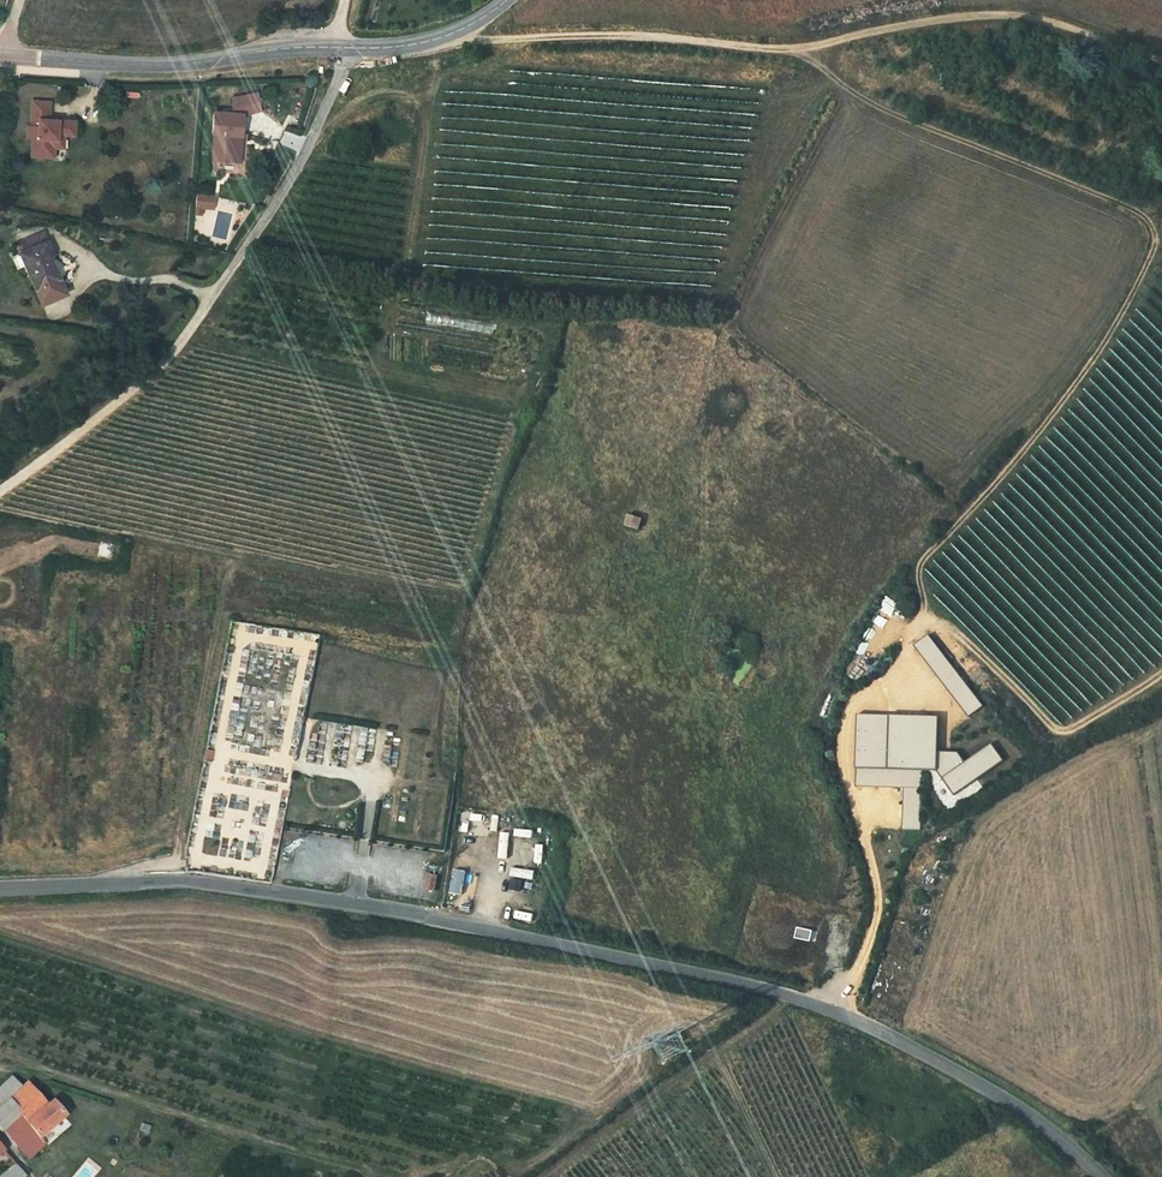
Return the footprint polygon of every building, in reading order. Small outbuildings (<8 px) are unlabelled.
[(1000,22),(991,22),(991,33),(1000,32),(1000,22)] [(77,103),(55,101),(55,94),(37,93),(33,148),(53,149),(54,141),(54,129),(64,129),(65,124),(76,124),(77,103)] [(242,138),(243,117),(213,116),(212,136),(216,136),(215,164),(234,165),(236,138),(242,138)] [(64,129),(54,129),(54,141),(64,142),(64,129)] [(213,213),(215,199),(197,197),(196,212),(213,213)] [(14,236),(19,251),(44,240),(38,228),(14,236)] [(59,274),(44,240),(19,251),(33,284),(39,298),(64,288),(59,276),(59,274)] [(638,524),(641,512),(627,507),(624,520),(638,524)] [(927,635),(913,646),(966,715),(980,704),(927,635)] [(935,716),(859,714),(857,785),(903,786),(902,828),(920,829),(922,769),(934,769),(935,716)] [(1002,761),(991,745),(941,777),(952,794),(1002,761)] [(500,832),(499,857),(507,857),(508,833),(500,832)] [(431,895),(432,869),(424,869),(423,895),(431,895)] [(453,869),(450,893),(462,894),(465,871),(453,869)] [(32,1127),(36,1132),(62,1110),(51,1098),(46,1101),(24,1080),(0,1102),(0,1127),(1,1126),(18,1111),(32,1127)] [(1,1126),(15,1141),(32,1127),(18,1111),(1,1126)] [(13,1161),(0,1171),(0,1176),(18,1176),(24,1173),(13,1161)]
